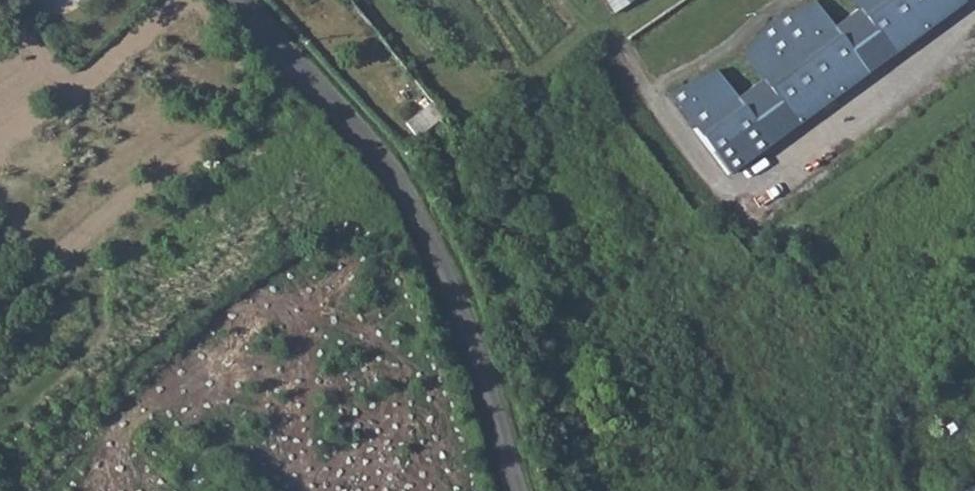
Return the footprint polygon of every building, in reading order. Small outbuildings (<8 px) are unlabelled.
[(363,0),(347,0),(429,104),(441,118),(468,151),(479,143),(363,0)] [(668,94),(729,175),(962,2),(960,0),(849,0),(857,11),(833,28),(813,1),(769,22),(740,53),(761,81),(737,99),(715,71),(668,94)] [(429,104),(404,122),(415,137),(441,118),(429,104)]
